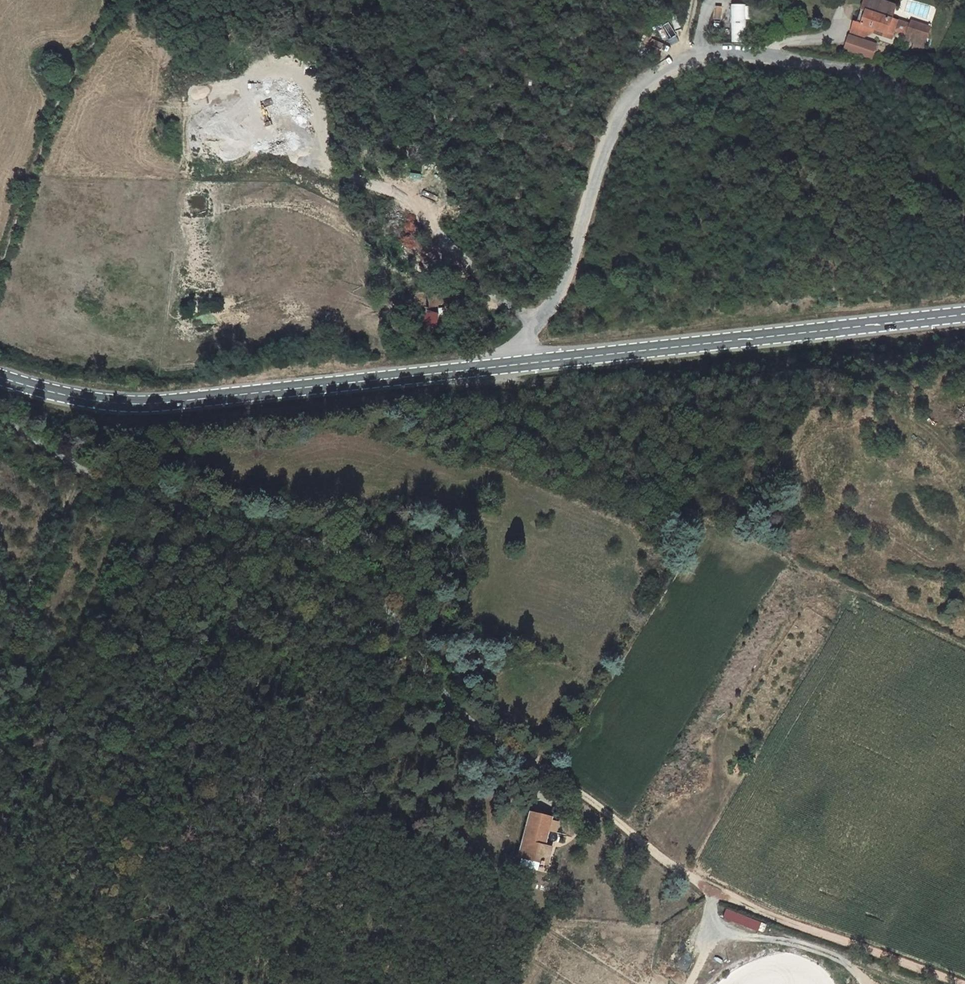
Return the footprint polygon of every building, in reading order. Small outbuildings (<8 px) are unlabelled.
[(898,5),(884,1),(883,4),(871,0),(868,10),(863,8),(858,21),(855,20),(851,31),(866,36),(874,32),(876,28),(882,30),(880,34),(893,38),(895,31),(899,20),(894,18),(898,5)] [(882,0),(866,0),(863,8),(868,10),(871,0),(883,4),(884,1),(882,0)] [(731,42),(744,42),(745,3),(731,3),(731,42)] [(912,24),(899,20),(895,31),(908,34),(912,24)] [(932,27),(913,21),(912,24),(908,34),(907,39),(926,45),(932,27)] [(849,32),(843,49),(872,59),(878,43),(849,32)] [(528,812),(517,857),(542,863),(541,864),(544,865),(544,863),(547,864),(551,847),(544,845),(550,817),(528,812)] [(680,955),(675,964),(688,971),(693,962),(680,955)]
